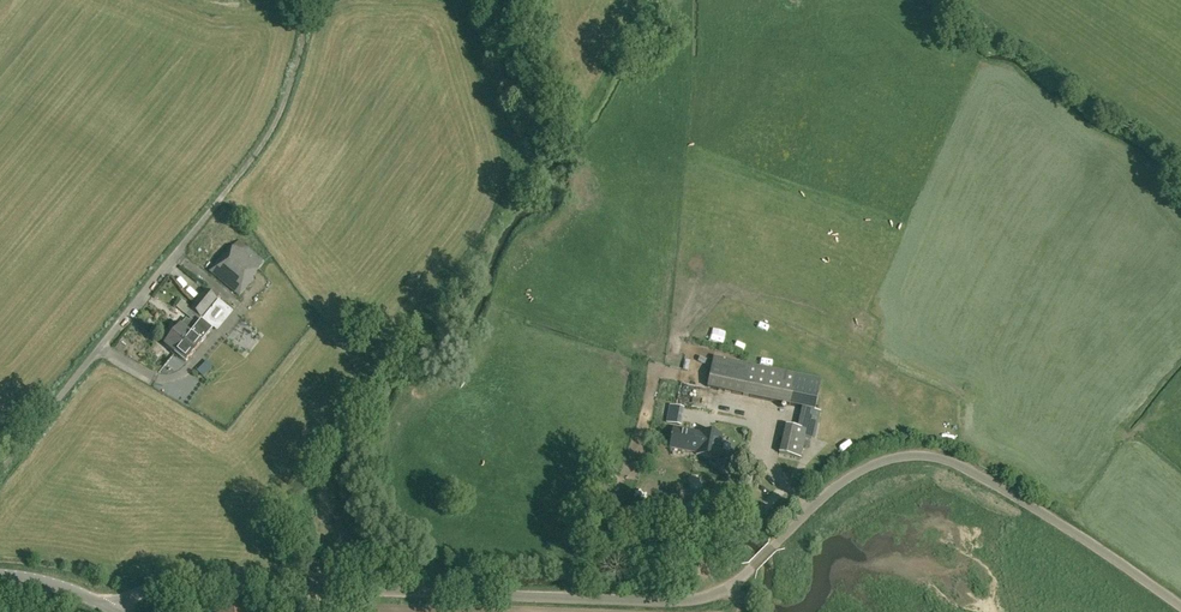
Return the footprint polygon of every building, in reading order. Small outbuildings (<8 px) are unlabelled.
[(263,262),(239,241),(226,255),(225,254),(210,271),(239,296),(254,278),(252,277),(263,262)] [(219,296),(208,287),(190,309),(201,318),(219,296)] [(175,354),(200,323),(195,319),(193,322),(190,319),(188,322),(186,319),(164,345),(175,354)] [(211,331),(200,323),(175,354),(185,363),(211,331)] [(714,358),(708,388),(801,408),(813,410),(819,380),(796,374),(714,358)] [(203,376),(212,367),(206,362),(197,371),(203,376)] [(780,454),(801,458),(803,446),(809,448),(811,438),(814,439),(820,412),(813,410),(801,408),(797,426),(786,424),(780,454)] [(683,417),(668,414),(666,423),(681,426),(683,417)] [(700,432),(700,434),(673,429),(670,448),(696,453),(696,455),(717,459),(721,436),(700,432)]
